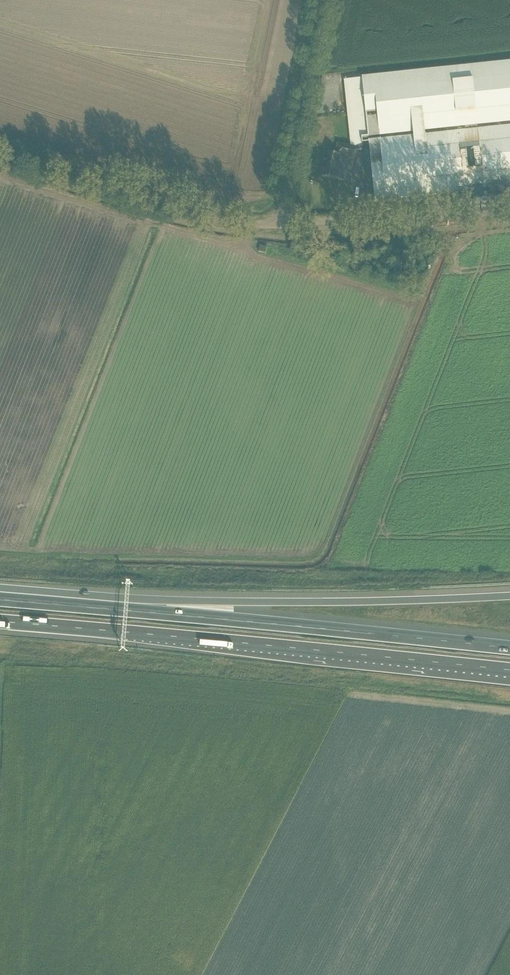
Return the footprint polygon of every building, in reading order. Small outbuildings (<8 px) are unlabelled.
[(321,176),(337,179),(341,156),(354,159),(355,150),(369,148),(375,201),(472,191),(473,201),(484,200),(483,190),(509,187),(509,62),(344,80),(351,146),(338,143),(336,155),(325,152),(321,176)]
